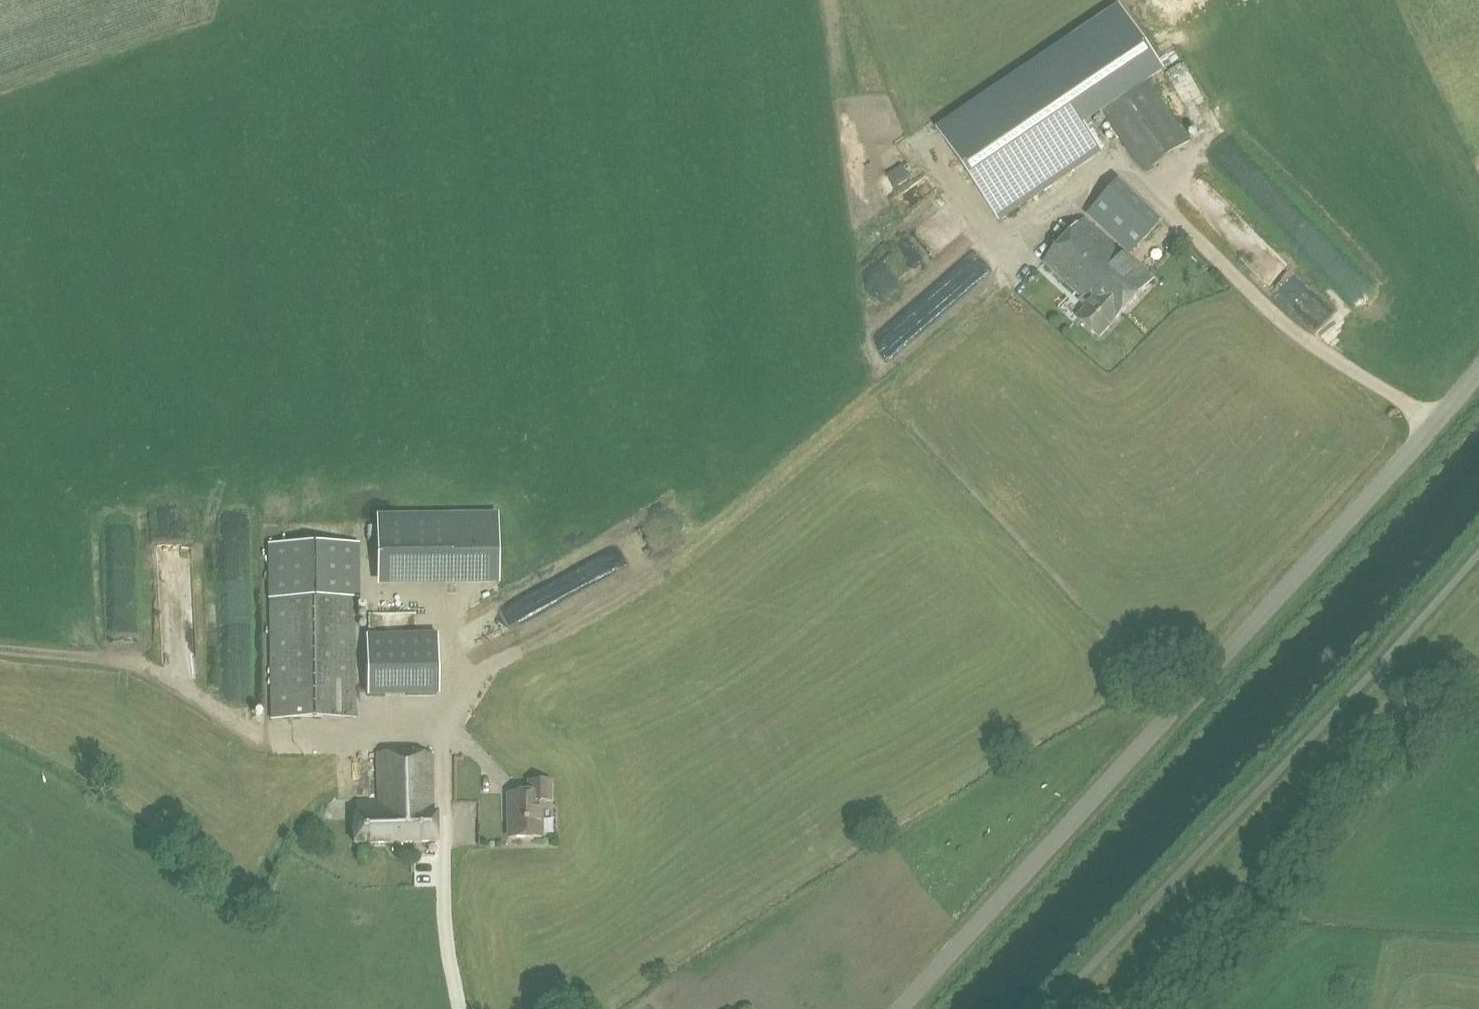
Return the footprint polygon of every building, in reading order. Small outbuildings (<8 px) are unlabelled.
[(1099,150),(1079,122),(1146,77),(1161,66),(1120,6),(939,130),(999,218),(1099,150)] [(1146,174),(1191,143),(1146,78),(1101,109),(1146,174)] [(1161,222),(1118,183),(1088,216),(1130,255),(1161,222)] [(1152,282),(1084,219),(1044,263),(1083,298),(1082,299),(1089,305),(1078,318),(1100,338),(1152,282)] [(1353,329),(1322,297),(1308,311),(1338,343),(1353,329)] [(376,518),(376,523),(377,587),(499,586),(499,557),(499,517),(376,518)] [(173,566),(189,564),(187,544),(170,546),(173,566)] [(271,545),(272,599),(273,719),(357,718),(355,544),(271,545)] [(440,699),(439,641),(370,642),(370,699),(440,699)] [(1179,683),(1172,677),(1164,686),(1171,692),(1179,683)] [(359,815),(354,815),(355,844),(438,842),(437,812),(434,813),(432,753),(379,755),(380,802),(358,803),(359,815)] [(541,804),(553,803),(552,777),(529,778),(529,793),(508,794),(510,838),(542,837),(541,804)]
